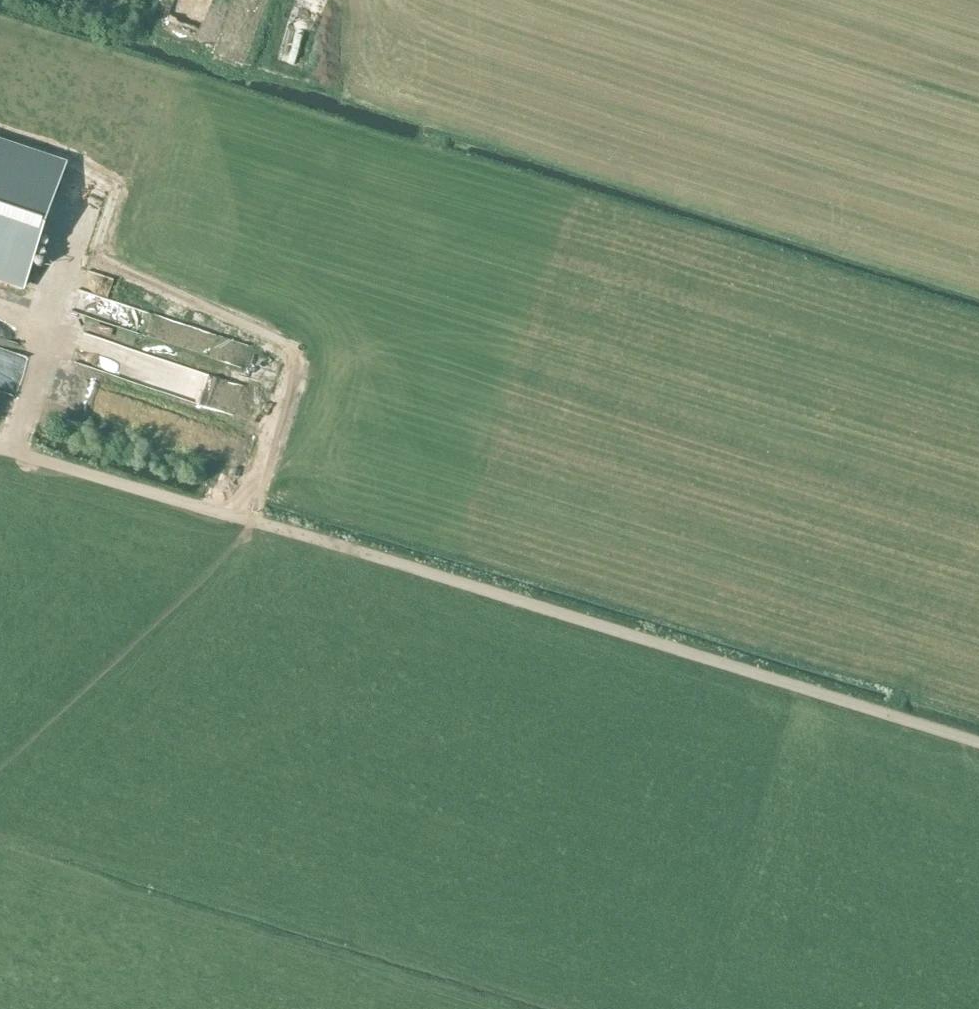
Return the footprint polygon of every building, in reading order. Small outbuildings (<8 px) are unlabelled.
[(0,140),(0,284),(24,292),(68,163),(0,140)]
